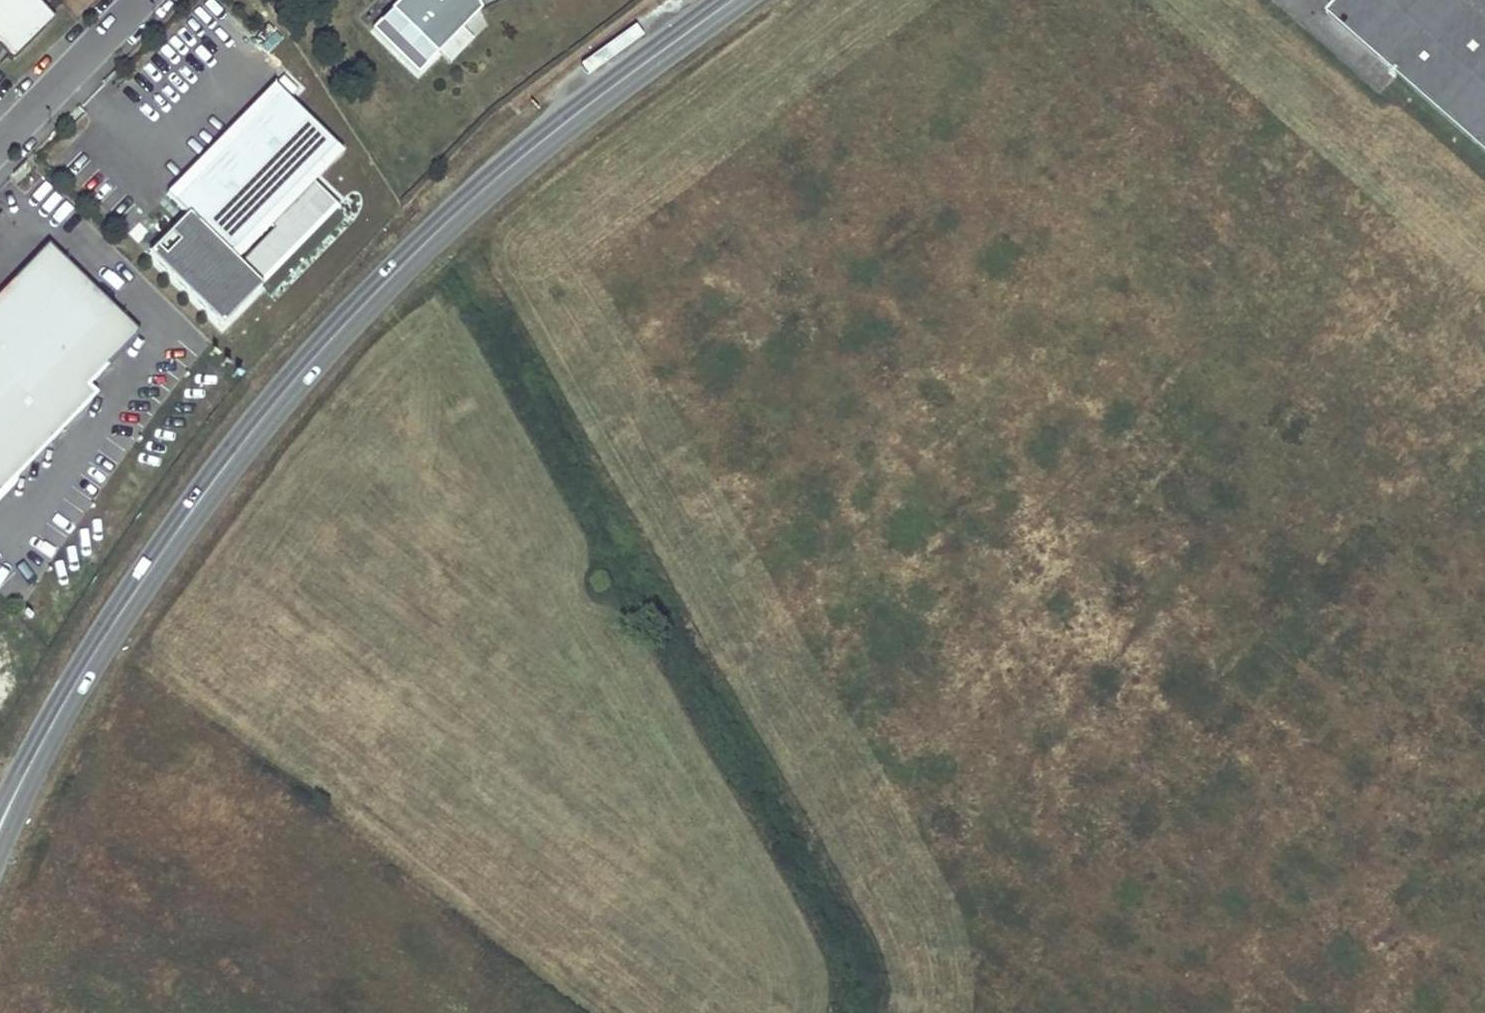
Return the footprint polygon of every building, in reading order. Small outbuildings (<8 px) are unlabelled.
[(8,59),(53,17),(37,0),(0,0),(0,50),(8,59)] [(370,29),(416,73),(477,10),(498,0),(398,0),(370,29)] [(1328,14),(1484,152),(1484,0),(1341,0),(1328,14)] [(477,12),(437,54),(448,64),(488,23),(477,12)] [(296,88),(281,74),(272,83),(277,88),(287,98),(296,88)] [(169,198),(277,88),(272,83),(165,193),(169,198)] [(230,254),(336,146),(287,98),(277,88),(169,198),(185,213),(192,220),(181,231),(174,224),(147,252),(221,324),(260,284),(235,259),(230,254)] [(235,259),(341,150),(336,146),(230,254),(235,259)] [(181,231),(192,220),(185,213),(174,224),(181,231)] [(141,334),(51,244),(0,295),(0,493),(97,395),(89,386),(141,334)]
